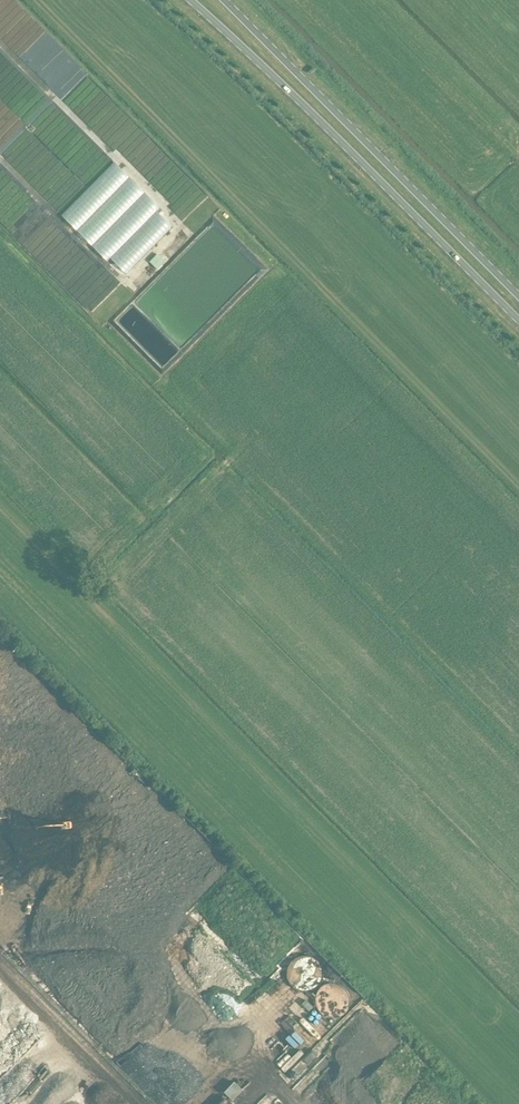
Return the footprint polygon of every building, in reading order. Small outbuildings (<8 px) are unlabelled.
[(158,255),(150,262),(158,270),(165,262),(158,255)] [(287,971),(287,977),(288,983),(292,988),(297,992),(303,993),(310,993),(315,990),(320,986),(323,980),(323,974),(321,967),(318,962),(313,959),(306,957),(300,958),(294,960),(290,965),(287,971)] [(315,997),(314,1004),(316,1010),(320,1015),(325,1018),(331,1020),(337,1019),(343,1017),(347,1012),(350,1007),(351,1000),(349,994),(345,989),(340,985),(334,984),(328,984),(322,987),(318,992),(315,997)]
